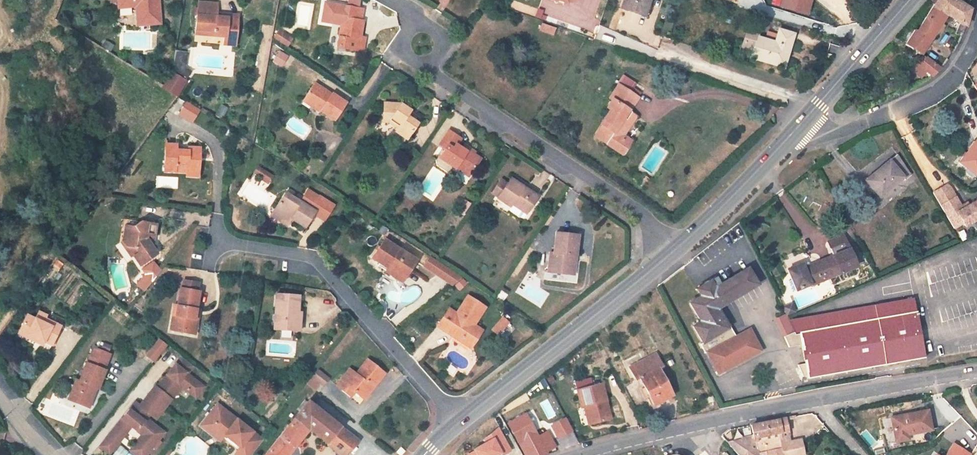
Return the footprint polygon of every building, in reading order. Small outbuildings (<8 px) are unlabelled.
[(118,2),(119,8),(136,6),(138,26),(160,24),(158,0),(155,0),(152,0),(118,0),(118,2)] [(621,8),(647,17),(652,3),(648,2),(649,0),(624,0),(621,8)] [(802,14),(807,0),(782,0),(780,6),(802,14)] [(970,9),(957,0),(937,0),(935,3),(934,4),(947,13),(960,23),(965,26),(970,9)] [(363,9),(346,6),(325,2),(322,21),(341,24),(337,47),(358,50),(363,51),(364,42),(364,41),(364,37),(361,36),(363,20),(361,20),(363,9)] [(218,4),(198,3),(195,30),(215,32),(215,36),(224,37),(224,45),(236,46),(239,16),(228,15),(228,18),(217,17),(217,14),(218,4)] [(915,30),(905,45),(920,54),(936,30),(938,32),(943,25),(940,23),(947,13),(934,4),(917,31),(915,30)] [(964,29),(965,26),(960,23),(955,34),(962,36),(963,34),(964,29)] [(750,57),(780,66),(783,54),(787,55),(793,34),(779,30),(778,31),(775,41),(775,42),(757,37),(758,33),(747,29),(743,44),(753,47),(752,50),(750,57)] [(279,31),(275,37),(283,43),(287,37),(279,31)] [(287,37),(283,43),(287,46),(292,39),(287,37)] [(176,51),(173,70),(187,78),(191,71),(185,68),(188,53),(176,51)] [(272,62),(282,67),(288,56),(278,51),(272,62)] [(933,76),(940,69),(926,57),(915,62),(910,69),(921,78),(926,71),(933,76)] [(163,85),(162,86),(177,95),(178,96),(187,81),(171,72),(163,85)] [(639,92),(623,81),(620,86),(636,97),(639,92)] [(332,94),(315,83),(303,101),(320,113),(320,112),(334,120),(346,102),(332,93),(332,94)] [(620,86),(619,85),(610,98),(612,100),(607,108),(611,110),(601,124),(602,125),(606,128),(598,138),(621,154),(629,143),(619,136),(634,114),(629,110),(638,98),(636,97),(620,86)] [(187,102),(179,114),(192,122),(200,110),(187,102)] [(400,104),(384,103),(383,122),(389,122),(393,116),(402,122),(397,128),(395,132),(407,139),(418,123),(407,116),(410,110),(400,104)] [(221,105),(215,115),(220,118),(226,109),(221,105)] [(623,135),(636,116),(634,114),(619,136),(629,143),(631,140),(623,135)] [(402,122),(393,116),(389,122),(397,128),(402,122)] [(602,125),(595,136),(598,138),(606,128),(602,125)] [(461,139),(449,131),(439,145),(445,148),(439,158),(455,168),(456,168),(458,164),(463,167),(462,168),(471,174),(480,159),(473,155),(475,152),(468,148),(466,151),(462,149),(456,145),(461,139)] [(959,162),(967,168),(964,172),(972,179),(975,175),(976,173),(976,141),(976,142),(976,141),(959,162)] [(176,145),(166,145),(164,171),(186,172),(186,169),(198,170),(199,148),(188,147),(188,151),(176,150),(176,145)] [(897,154),(889,161),(903,177),(906,180),(911,175),(897,154)] [(903,177),(889,161),(873,175),(875,177),(867,183),(880,197),(903,177)] [(463,167),(458,164),(456,168),(469,176),(471,174),(462,168),(463,167)] [(264,171),(258,167),(254,173),(260,177),(264,171)] [(272,176),(264,171),(260,177),(268,182),(272,176)] [(866,181),(867,183),(875,177),(873,175),(866,181)] [(538,196),(511,178),(507,184),(498,197),(497,198),(510,207),(508,210),(519,218),(524,217),(527,212),(538,196)] [(507,184),(501,179),(492,193),(498,197),(507,184)] [(300,202),(285,193),(271,214),(288,224),(291,219),(305,227),(314,213),(325,220),(334,206),(319,196),(308,190),(300,202)] [(954,228),(963,223),(965,226),(976,219),(976,200),(969,205),(962,209),(961,206),(955,197),(940,206),(954,228)] [(156,225),(140,222),(134,226),(125,225),(122,241),(127,247),(135,248),(138,253),(133,256),(140,265),(157,254),(153,247),(147,239),(147,235),(155,236),(156,225)] [(578,235),(556,232),(554,253),(550,253),(548,272),(569,275),(571,256),(575,256),(578,235)] [(416,261),(384,240),(372,258),(387,268),(385,271),(402,282),(416,261)] [(135,249),(127,247),(133,256),(138,253),(135,249)] [(801,268),(788,273),(796,290),(810,285),(811,286),(854,268),(847,250),(818,262),(819,265),(802,272),(801,268)] [(430,257),(426,264),(439,273),(444,266),(435,260),(430,257)] [(802,264),(787,270),(788,273),(801,268),(802,272),(819,265),(818,262),(803,268),(802,264)] [(426,264),(424,267),(437,275),(453,286),(462,277),(444,266),(439,273),(426,264)] [(707,352),(718,374),(751,357),(739,336),(734,338),(716,309),(757,284),(748,268),(720,285),(716,277),(712,279),(714,283),(712,284),(709,281),(696,289),(701,296),(689,304),(700,322),(693,327),(702,342),(700,344),(705,353),(707,352)] [(198,283),(184,281),(182,289),(197,291),(198,283)] [(182,289),(181,288),(178,306),(176,315),(173,315),(171,327),(185,329),(184,332),(193,334),(196,319),(193,319),(195,309),(196,309),(199,292),(197,291),(182,289)] [(299,295),(276,294),(274,329),(294,331),(295,312),(298,312),(299,295)] [(485,307),(468,296),(456,314),(449,309),(438,326),(453,336),(456,331),(462,335),(461,337),(472,345),(480,334),(471,329),(473,325),(485,307)] [(792,304),(783,307),(787,315),(795,312),(792,304)] [(878,318),(799,332),(799,334),(796,334),(801,345),(817,377),(886,365),(930,358),(922,311),(878,318)] [(35,319),(27,315),(20,329),(28,333),(27,335),(43,342),(41,348),(48,352),(61,326),(45,319),(46,315),(38,312),(35,319)] [(786,315),(776,319),(789,348),(801,345),(796,334),(795,335),(786,315)] [(507,323),(502,319),(492,330),(497,334),(507,323)] [(480,334),(482,331),(473,325),(471,329),(480,334)] [(28,333),(20,329),(18,333),(26,337),(27,335),(28,333)] [(761,351),(750,330),(739,336),(751,357),(761,351)] [(462,335),(456,331),(453,336),(471,348),(472,345),(461,337),(462,335)] [(160,339),(147,355),(154,361),(167,345),(160,339)] [(805,364),(798,365),(803,377),(807,376),(807,379),(817,377),(801,345),(805,364)] [(110,354),(94,348),(88,363),(86,363),(79,382),(76,380),(68,400),(88,408),(94,394),(93,393),(95,387),(98,389),(105,370),(104,370),(110,354)] [(655,354),(630,368),(636,380),(640,378),(654,405),(672,395),(658,369),(662,366),(655,354)] [(181,357),(175,365),(186,374),(193,366),(181,357)] [(384,373),(367,360),(356,374),(349,369),(337,386),(353,399),(357,394),(361,397),(368,388),(371,390),(384,373)] [(175,365),(156,389),(164,397),(161,401),(166,406),(181,386),(185,389),(193,379),(186,374),(175,365)] [(329,379),(318,370),(313,377),(323,386),(329,379)] [(548,384),(543,375),(527,388),(532,395),(548,384)] [(193,379),(185,389),(195,397),(203,387),(193,379)] [(602,383),(576,390),(581,407),(584,406),(587,406),(592,424),(611,419),(602,383)] [(100,446),(109,454),(131,427),(142,436),(145,438),(139,445),(148,453),(163,433),(145,419),(149,415),(155,419),(166,406),(161,401),(164,397),(154,387),(139,406),(135,402),(125,415),(127,416),(124,420),(122,419),(100,446)] [(371,390),(368,388),(361,397),(363,399),(371,390)] [(307,402),(265,454),(287,454),(308,429),(341,454),(346,454),(357,441),(307,402)] [(200,427),(220,442),(225,436),(240,447),(235,454),(236,454),(252,454),(263,440),(218,404),(200,427)] [(927,410),(891,418),(896,442),(908,439),(907,435),(931,430),(927,410)] [(508,424),(518,442),(520,441),(527,454),(545,454),(547,454),(546,452),(555,447),(547,432),(538,437),(526,414),(508,424)] [(551,426),(557,439),(572,432),(566,419),(551,426)] [(751,425),(754,438),(728,444),(738,454),(758,454),(757,450),(764,448),(764,452),(782,448),(782,451),(790,450),(791,454),(802,454),(804,454),(800,439),(789,442),(787,431),(785,419),(751,425)] [(142,436),(130,451),(135,454),(146,454),(148,453),(139,445),(145,438),(142,436)] [(224,440),(221,444),(232,452),(235,448),(224,440)] [(518,442),(524,454),(527,454),(520,441),(518,442)] [(955,445),(948,454),(970,454),(955,445)]
